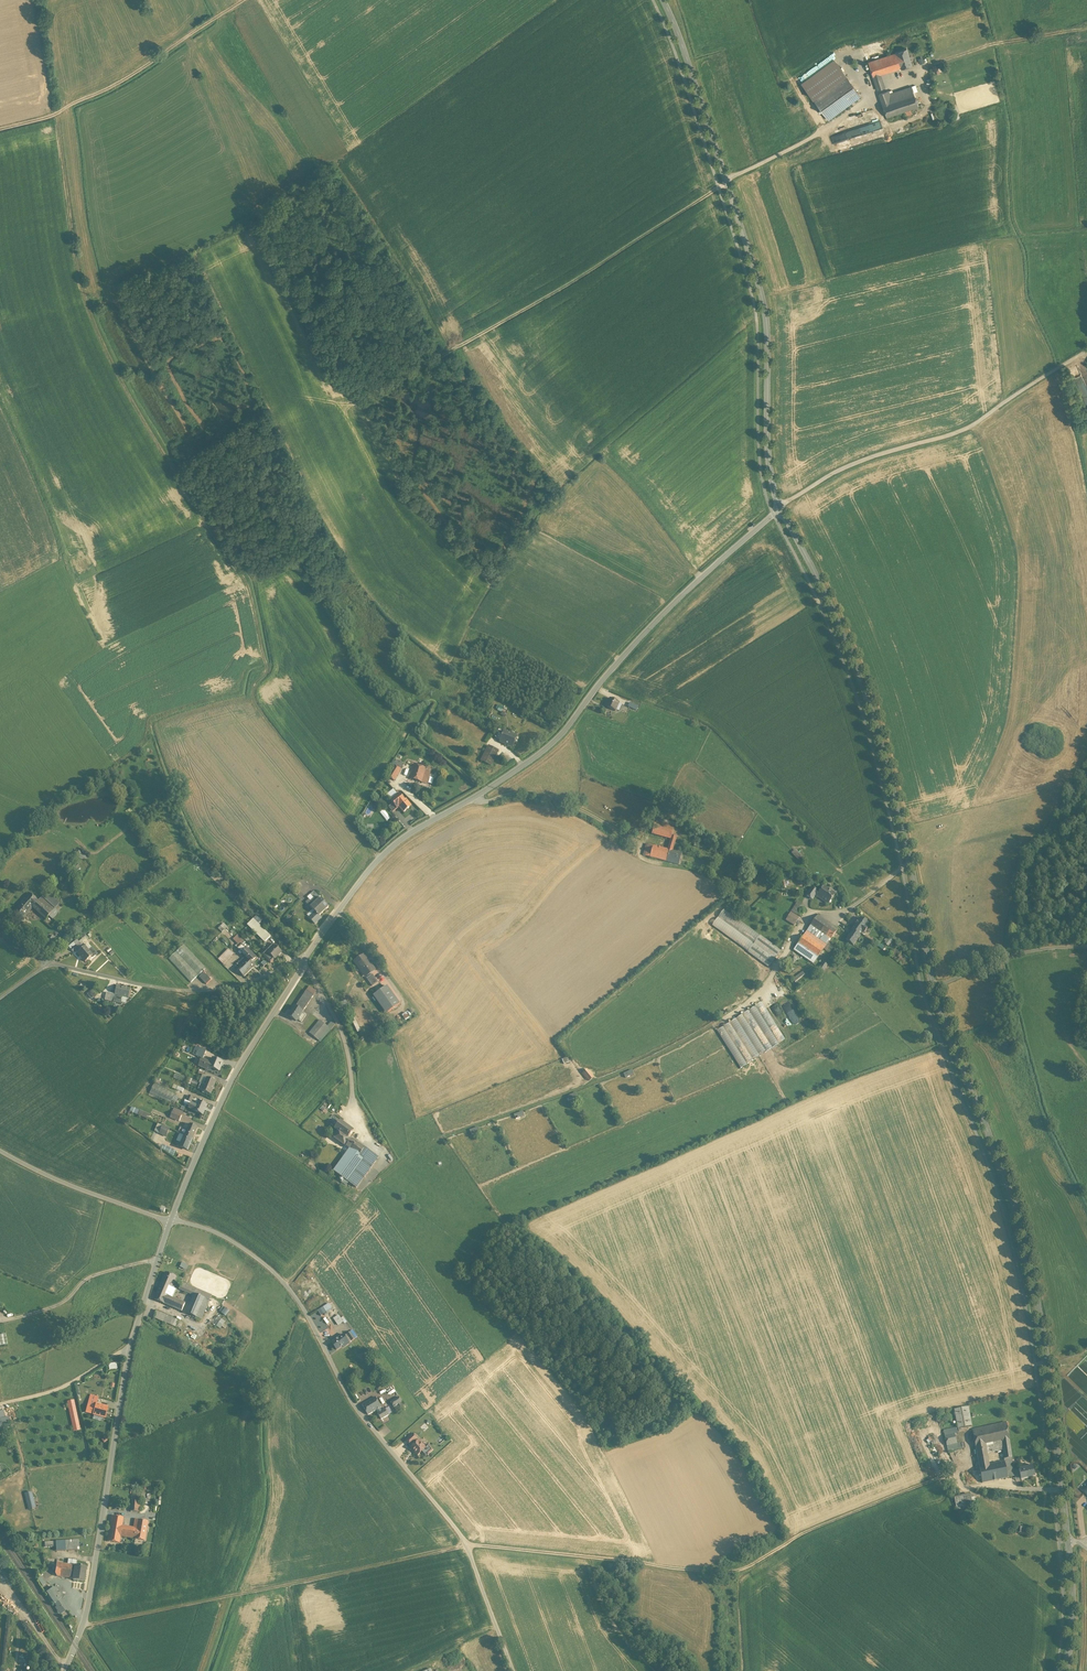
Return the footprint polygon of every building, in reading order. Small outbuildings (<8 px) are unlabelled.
[(907,48),(895,52),(896,53),(901,68),(912,65),(907,48)] [(896,53),(868,62),(874,80),(880,77),(881,77),(880,75),(887,72),(890,71),(901,68),(896,53)] [(845,75),(834,60),(802,84),(813,98),(845,75)] [(845,75),(813,98),(828,120),(861,96),(845,75)] [(880,77),(874,80),(877,90),(884,88),(880,77)] [(911,87),(890,94),(892,100),(914,93),(913,92),(911,87)] [(889,90),(879,94),(882,103),(892,100),(890,94),(889,90)] [(892,100),(882,103),(886,117),(918,106),(915,97),(914,93),(892,100)] [(918,106),(886,117),(888,121),(920,111),(918,106)] [(841,151),(883,138),(878,120),(873,109),(849,117),(833,126),(841,151)] [(622,704),(610,698),(606,707),(615,711),(616,710),(619,711),(622,704)] [(516,737),(499,729),(496,738),(501,740),(500,741),(512,746),(516,737)] [(499,751),(489,746),(481,761),(491,766),(499,751)] [(404,764),(397,760),(395,762),(398,764),(396,766),(401,769),(404,764)] [(396,766),(393,765),(390,769),(392,770),(388,777),(394,780),(401,769),(396,766)] [(431,770),(413,765),(409,779),(423,783),(427,784),(430,775),(431,770)] [(406,802),(398,792),(397,794),(398,795),(390,801),(397,809),(402,805),(406,802)] [(660,819),(659,823),(674,827),(675,822),(660,819)] [(674,828),(655,823),(652,834),(671,839),(672,836),(674,828)] [(680,830),(674,828),(672,836),(677,837),(676,837),(678,838),(680,830)] [(668,848),(668,850),(670,850),(672,851),(676,837),(677,837),(672,836),(671,839),(668,848)] [(653,846),(646,844),(643,855),(650,857),(653,846)] [(666,849),(653,846),(650,857),(667,862),(670,850),(668,850),(666,849)] [(796,848),(791,852),(798,859),(802,856),(796,848)] [(672,851),(670,850),(667,862),(679,865),(682,853),(672,851)] [(835,894),(824,886),(820,893),(817,896),(828,904),(828,903),(829,903),(830,903),(831,901),(831,900),(835,894)] [(820,893),(812,887),(806,896),(812,899),(815,895),(817,896),(820,893)] [(29,893),(13,912),(22,920),(32,908),(38,901),(29,893)] [(55,909),(42,897),(38,901),(51,913),(55,909)] [(314,904),(311,908),(315,912),(319,916),(329,907),(321,898),(317,902),(314,904)] [(314,904),(309,899),(306,903),(311,908),(314,904)] [(51,913),(38,901),(32,908),(46,920),(51,913)] [(319,916),(315,912),(309,918),(315,924),(321,918),(319,916)] [(799,917),(791,912),(786,920),(794,925),(799,917)] [(838,930),(818,915),(810,927),(829,941),(838,930)] [(860,918),(857,922),(855,924),(855,925),(852,930),(860,936),(860,935),(862,932),(864,933),(867,928),(865,927),(868,923),(860,918)] [(253,919),(248,925),(265,942),(271,937),(253,919)] [(218,928),(222,932),(228,927),(224,923),(218,928)] [(829,941),(810,927),(807,931),(827,945),(829,941)] [(860,936),(852,930),(846,940),(853,945),(860,936)] [(827,945),(807,931),(804,935),(824,949),(827,945)] [(84,934),(81,937),(82,939),(79,942),(81,945),(88,939),(84,934)] [(245,942),(238,935),(233,939),(240,946),(242,944),(243,944),(245,942)] [(824,949),(804,935),(797,944),(817,958),(824,949)] [(888,935),(884,942),(889,945),(893,939),(888,935)] [(780,951),(760,936),(749,952),(769,967),(780,951)] [(87,944),(77,953),(85,962),(92,956),(93,957),(97,954),(92,948),(91,949),(87,944)] [(243,944),(242,944),(240,946),(238,949),(243,954),(248,949),(243,944)] [(817,958),(797,944),(794,950),(813,963),(817,958)] [(206,969),(184,945),(169,959),(191,983),(206,969)] [(272,950),(268,953),(274,959),(275,959),(278,955),(281,952),(281,953),(282,952),(275,946),(272,950)] [(274,959),(268,953),(272,950),(269,947),(262,955),(271,963),(274,959)] [(228,949),(218,959),(223,964),(233,954),(228,949)] [(256,958),(248,949),(243,954),(245,957),(248,959),(252,963),(253,962),(252,962),(256,958)] [(376,970),(364,954),(354,961),(358,966),(359,965),(367,976),(376,970)] [(245,957),(240,962),(239,961),(236,964),(237,965),(238,965),(240,966),(241,966),(248,959),(245,957)] [(241,966),(237,970),(244,977),(255,966),(252,963),(248,959),(241,966)] [(823,962),(819,969),(823,972),(828,965),(823,962)] [(803,971),(793,978),(795,981),(805,975),(803,971)] [(204,973),(199,978),(208,987),(213,982),(204,973)] [(378,982),(372,974),(367,978),(372,986),(378,982)] [(130,990),(116,986),(114,994),(114,995),(123,997),(127,998),(128,998),(130,990)] [(316,991),(309,986),(306,991),(307,991),(314,995),(316,991)] [(387,986),(373,996),(386,1014),(400,1004),(387,986)] [(98,993),(92,987),(85,993),(91,999),(98,993)] [(307,991),(296,1007),(303,1012),(314,995),(307,991)] [(123,997),(114,995),(114,994),(106,993),(104,1000),(121,1004),(121,1002),(123,997)] [(781,1004),(785,1010),(792,1006),(787,999),(781,1004)] [(296,1007),(295,1006),(288,1016),(297,1021),(303,1012),(296,1007)] [(756,1007),(717,1029),(739,1067),(785,1041),(768,1012),(761,1016),(756,1007)] [(329,1027),(320,1020),(309,1033),(318,1040),(329,1027)] [(206,1051),(200,1048),(196,1056),(203,1059),(206,1051)] [(211,1063),(202,1060),(200,1066),(210,1071),(212,1068),(219,1071),(223,1063),(213,1058),(211,1063)] [(587,1069),(582,1074),(589,1082),(595,1077),(587,1069)] [(623,1074),(626,1078),(634,1074),(632,1070),(623,1074)] [(175,1072),(173,1078),(183,1082),(185,1076),(175,1072)] [(216,1081),(206,1077),(203,1085),(200,1083),(198,1089),(211,1095),(216,1081)] [(197,1087),(199,1082),(190,1078),(187,1083),(197,1087)] [(175,1094),(154,1084),(149,1093),(171,1103),(172,1101),(174,1095),(175,1094)] [(567,1095),(569,1100),(578,1096),(576,1091),(567,1095)] [(199,1103),(197,1102),(195,1105),(191,1103),(189,1108),(203,1115),(207,1105),(199,1102),(199,1103)] [(173,1111),(170,1118),(179,1121),(182,1115),(173,1111)] [(348,1127),(341,1122),(336,1129),(339,1131),(343,1134),(348,1127)] [(198,1128),(190,1124),(188,1129),(187,1130),(185,1136),(193,1139),(198,1128)] [(170,1129),(163,1126),(159,1134),(166,1137),(170,1129)] [(185,1136),(187,1130),(183,1128),(181,1127),(178,1133),(185,1136)] [(348,1127),(343,1134),(339,1131),(334,1138),(344,1146),(345,1146),(350,1139),(348,1137),(353,1131),(348,1127)] [(470,1130),(472,1135),(480,1132),(478,1127),(470,1130)] [(185,1136),(180,1147),(188,1150),(193,1139),(185,1136)] [(365,1148),(351,1138),(351,1139),(350,1139),(345,1146),(349,1149),(333,1171),(347,1181),(363,1159),(359,1156),(365,1148)] [(365,1147),(365,1148),(359,1156),(363,1159),(347,1181),(357,1188),(379,1157),(365,1147)] [(176,1277),(166,1272),(158,1291),(172,1297),(176,1289),(172,1287),(176,1277)] [(212,1295),(182,1282),(179,1289),(194,1295),(186,1313),(202,1320),(212,1295)] [(172,1297),(158,1291),(154,1299),(182,1311),(185,1304),(185,1303),(172,1297)] [(329,1303),(314,1313),(317,1318),(332,1308),(329,1303)] [(223,1306),(219,1311),(226,1315),(229,1310),(223,1306)] [(178,1320),(156,1311),(154,1316),(175,1326),(178,1320)] [(333,1317),(338,1325),(346,1320),(343,1316),(341,1318),(339,1314),(333,1317)] [(213,1323),(220,1329),(226,1321),(219,1316),(213,1323)] [(355,1339),(350,1332),(347,1334),(352,1341),(355,1339)] [(344,1335),(332,1343),(337,1350),(345,1344),(346,1345),(349,1343),(344,1335)] [(375,1397),(362,1405),(368,1415),(376,1410),(380,1408),(381,1407),(375,1397)] [(399,1397),(391,1402),(394,1407),(402,1402),(399,1397)] [(96,1404),(95,1407),(93,1414),(105,1418),(108,1407),(96,1404)] [(95,1407),(88,1405),(86,1412),(93,1414),(95,1407)] [(968,1407),(954,1409),(958,1428),(960,1428),(972,1426),(968,1407)] [(385,1409),(382,1411),(380,1408),(376,1410),(378,1413),(381,1419),(388,1415),(385,1409)] [(0,1411),(0,1428),(10,1426),(8,1417),(4,1418),(2,1410),(0,1411)] [(93,1416),(93,1414),(86,1412),(85,1412),(84,1417),(91,1419),(91,1420),(96,1421),(97,1417),(93,1416)] [(1019,1469),(1019,1468),(1015,1469),(1006,1426),(973,1433),(982,1483),(1020,1475),(1019,1469)] [(418,1439),(413,1434),(406,1440),(411,1445),(418,1439)] [(955,1434),(945,1436),(947,1446),(957,1443),(955,1434)] [(419,1441),(411,1448),(418,1455),(422,1452),(426,1456),(433,1450),(429,1445),(426,1447),(423,1444),(422,1444),(419,1441)] [(1019,1469),(1020,1475),(1021,1479),(1035,1476),(1033,1466),(1028,1467),(1029,1467),(1019,1469)] [(28,1510),(36,1507),(31,1491),(24,1493),(28,1510)] [(140,1491),(132,1491),(131,1500),(130,1511),(140,1511),(141,1501),(139,1501),(140,1491)] [(970,1495),(954,1498),(957,1510),(973,1507),(970,1495)] [(124,1517),(111,1515),(109,1529),(133,1532),(133,1527),(122,1525),(124,1517)] [(147,1522),(134,1520),(133,1527),(133,1532),(135,1533),(134,1538),(134,1539),(144,1540),(147,1522)] [(133,1532),(109,1529),(107,1541),(120,1543),(121,1536),(134,1538),(135,1533),(133,1532)] [(79,1540),(56,1541),(56,1547),(56,1551),(79,1550),(79,1540)] [(86,1567),(76,1566),(77,1561),(68,1559),(67,1564),(72,1565),(70,1578),(73,1579),(73,1580),(84,1582),(86,1567)] [(67,1564),(57,1563),(55,1573),(57,1576),(70,1578),(72,1565),(67,1564)] [(37,1579),(42,1586),(46,1583),(41,1576),(37,1579)] [(60,1599),(53,1589),(47,1592),(54,1603),(55,1603),(57,1607),(56,1608),(60,1614),(67,1609),(63,1603),(62,1604),(60,1600),(60,1599)]
